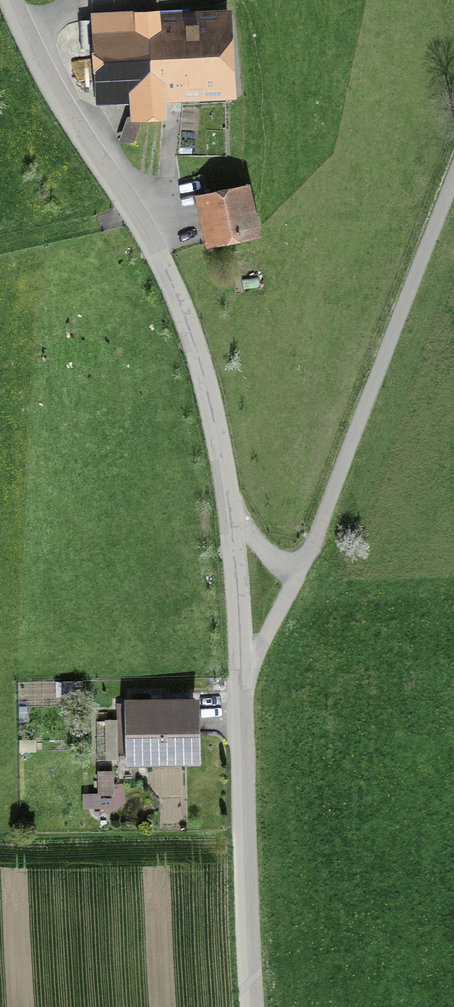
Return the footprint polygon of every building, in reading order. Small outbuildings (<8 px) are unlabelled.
[(105,109),(138,108),(139,125),(178,123),(177,105),(251,101),(246,12),(100,19),(105,109)] [(261,187),(205,199),(216,251),(272,239),(261,187)] [(211,707),(135,708),(136,773),(212,772),(211,707)] [(106,758),(123,757),(121,716),(103,717),(106,758)] [(99,767),(100,791),(115,790),(114,767),(99,767)] [(100,788),(83,791),(85,805),(102,803),(100,788)]
